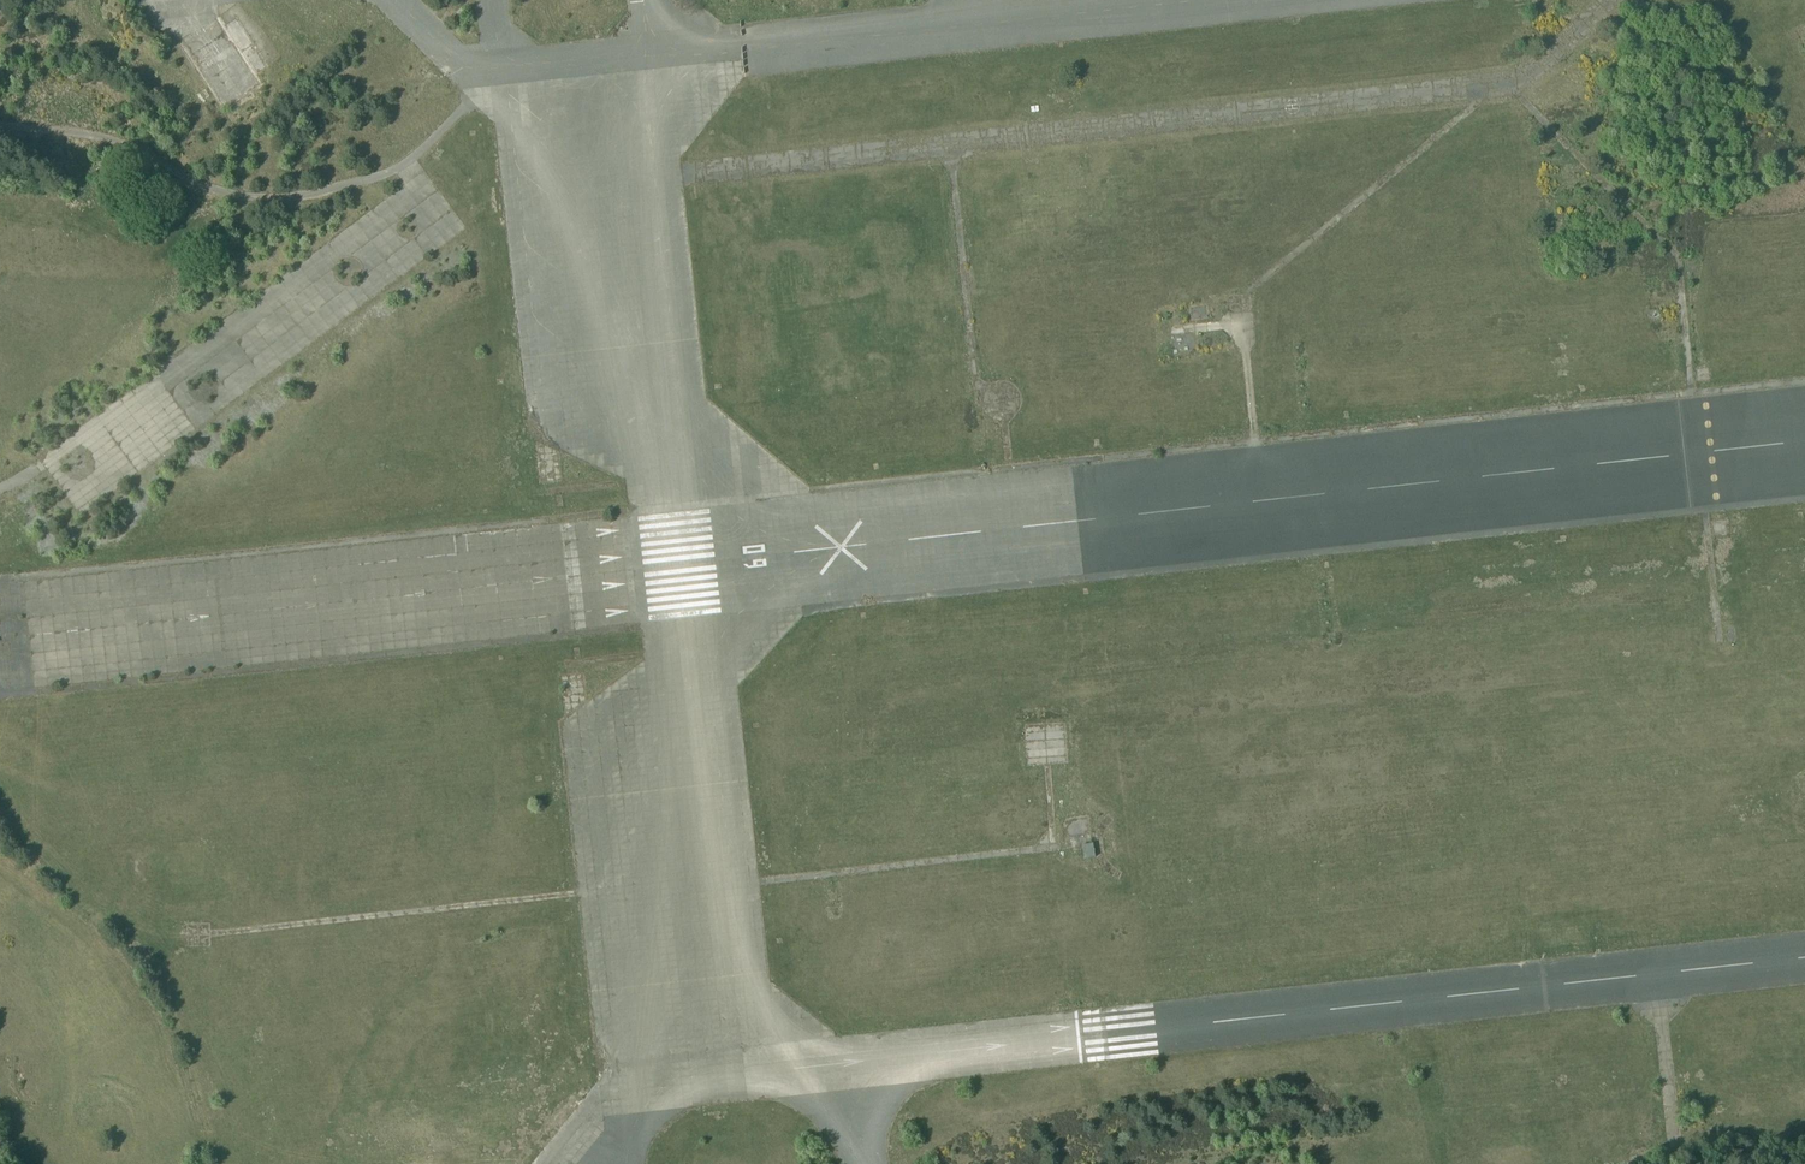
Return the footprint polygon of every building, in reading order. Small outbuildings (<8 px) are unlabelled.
[(457,14),(461,19),(466,15),(462,10),(457,14)]
